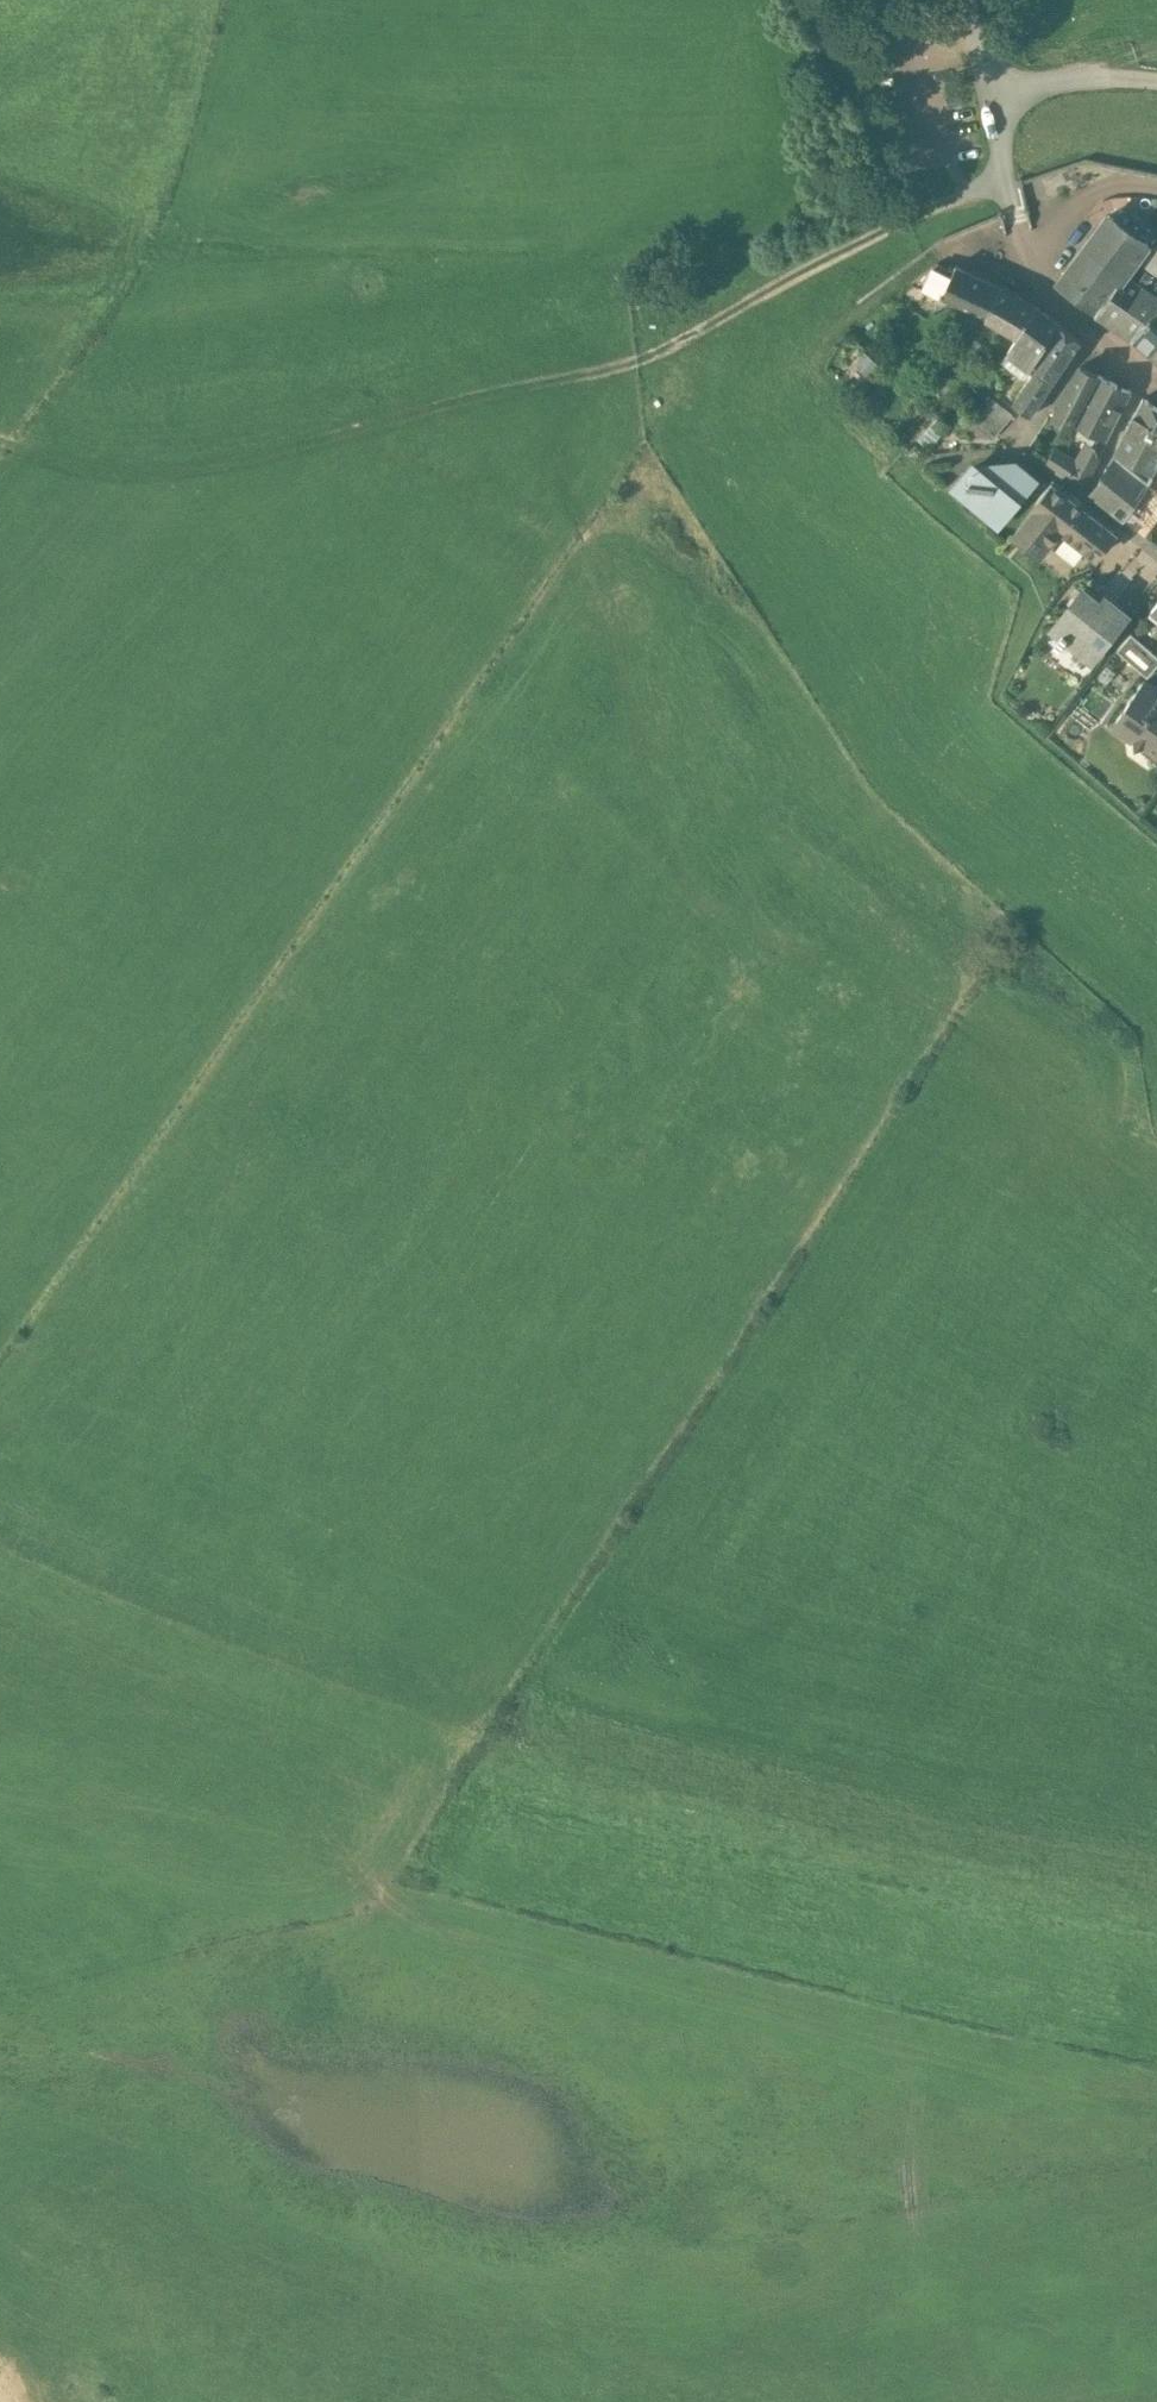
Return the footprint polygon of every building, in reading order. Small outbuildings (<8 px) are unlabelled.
[(1148,244),(1109,215),(1086,247),(1125,276),(1148,244)] [(1125,276),(1086,247),(1058,285),(1097,314),(1118,285),(1125,276)] [(1143,264),(1156,275),(1156,273),(1156,247),(1143,264)] [(937,263),(910,282),(942,296),(954,272),(937,263)] [(1002,287),(957,265),(954,272),(942,296),(962,305),(987,316),(1002,288),(1002,287)] [(1146,271),(1137,283),(1156,296),(1156,278),(1146,271)] [(1123,289),(1118,285),(1097,314),(1134,339),(1135,338),(1150,319),(1156,310),(1156,296),(1137,283),(1131,278),(1123,289)] [(1037,307),(1002,288),(987,316),(1019,333),(1037,307)] [(1060,324),(1037,307),(1019,333),(1043,350),(1060,324)] [(1150,319),(1135,338),(1155,355),(1156,353),(1156,324),(1150,319)] [(1081,341),(1060,324),(1043,350),(1035,362),(1039,365),(1057,376),(1081,341)] [(1043,350),(1019,333),(1009,348),(1033,365),(1035,362),(1043,350)] [(1039,365),(1016,400),(1033,412),(1057,376),(1039,365)] [(1081,367),(1053,419),(1071,428),(1073,423),(1099,376),(1081,367)] [(1131,392),(1099,376),(1073,423),(1106,440),(1131,392)] [(1015,414),(995,397),(978,418),(998,435),(1015,414)] [(1143,399),(1117,450),(1154,474),(1156,468),(1156,406),(1143,399)] [(938,411),(918,431),(928,442),(949,423),(938,411)] [(1088,439),(1077,459),(1055,447),(1046,464),(1083,488),(1104,450),(1088,439)] [(1019,459),(977,459),(974,457),(950,486),(999,527),(1041,478),(1019,459)] [(1148,485),(1119,461),(1106,469),(1093,493),(1124,518),(1148,485)] [(1150,481),(1148,485),(1124,518),(1156,545),(1156,468),(1154,474),(1150,481)] [(1116,532),(1052,482),(1013,532),(1042,554),(1061,529),(1097,556),(1116,532)] [(1099,590),(1127,606),(1135,593),(1106,577),(1099,590)] [(1107,604),(1084,587),(1052,628),(1061,635),(1056,641),(1061,645),(1066,638),(1092,659),(1128,614),(1111,600),(1107,604)] [(1131,634),(1117,650),(1147,676),(1156,665),(1156,656),(1131,634)] [(1144,681),(1113,724),(1134,739),(1135,747),(1144,746),(1156,756),(1156,690),(1144,681)]
